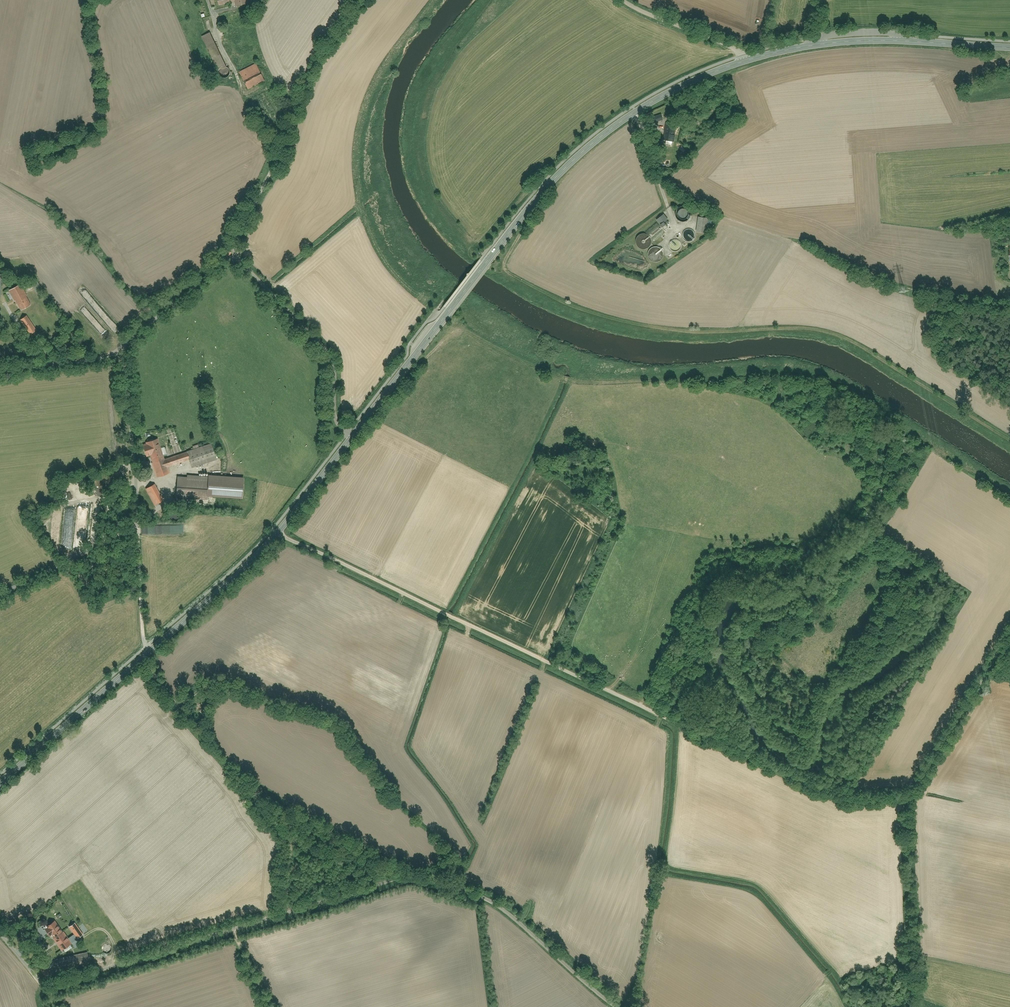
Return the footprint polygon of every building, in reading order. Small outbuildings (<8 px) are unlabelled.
[(213,33),(203,37),(217,70),(227,66),(213,33)] [(257,65),(240,74),(249,91),(266,82),(257,65)] [(654,121),(661,116),(658,111),(650,116),(654,121)] [(673,141),(676,121),(663,119),(659,138),(673,141)] [(671,220),(664,213),(657,218),(667,231),(671,228),(667,223),(671,220)] [(712,219),(701,217),(699,232),(710,234),(712,219)] [(38,281),(32,286),(39,294),(44,290),(38,281)] [(21,284),(9,291),(21,312),(33,306),(21,284)] [(29,315),(20,321),(31,336),(40,330),(29,315)] [(190,461),(193,468),(219,460),(214,444),(188,453),(165,461),(158,438),(146,442),(157,477),(170,474),(168,468),(190,461)] [(210,478),(179,476),(178,498),(208,500),(210,478)] [(146,490),(154,505),(164,499),(156,485),(146,490)] [(172,512),(170,515),(171,520),(173,522),(177,523),(180,521),(182,518),(182,514),(179,512),(175,511),(172,512)] [(58,921),(47,929),(62,950),(73,943),(58,921)] [(76,923),(70,928),(78,939),(84,934),(76,923)] [(58,960),(61,972),(90,965),(87,953),(58,960)] [(49,964),(41,969),(47,978),(55,973),(49,964)]
